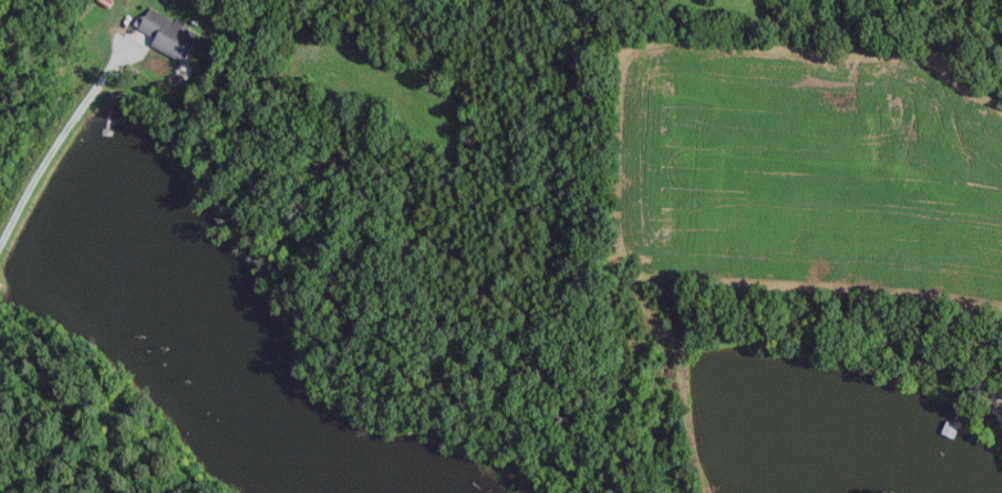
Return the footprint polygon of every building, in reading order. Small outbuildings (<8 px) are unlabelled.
[(155,45),(188,61),(203,30),(152,5),(141,27),(159,36),(155,45)]
